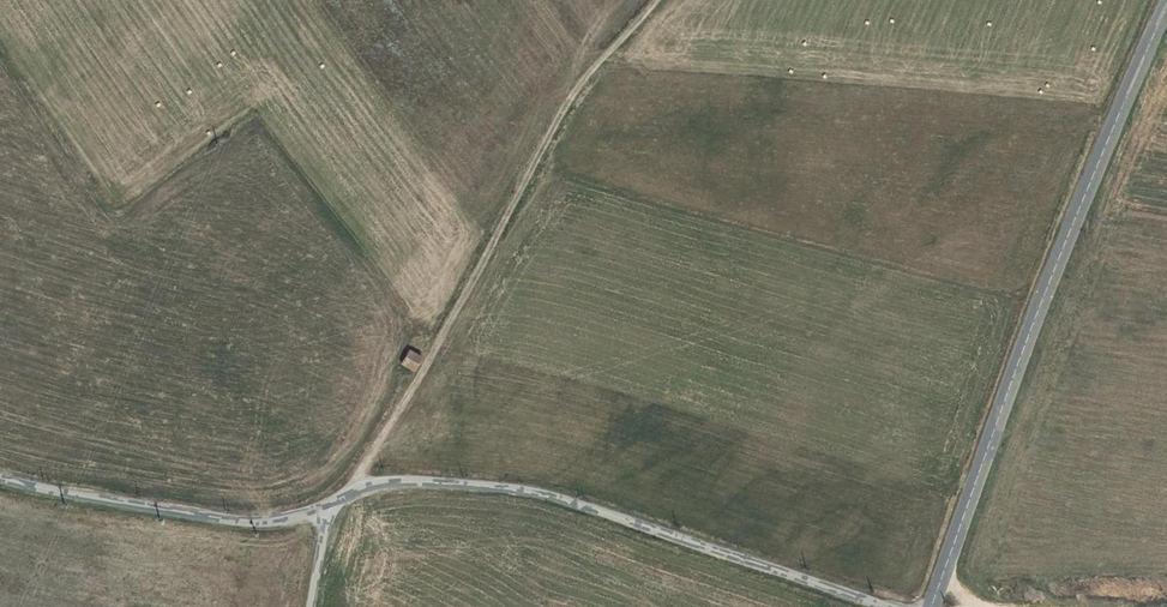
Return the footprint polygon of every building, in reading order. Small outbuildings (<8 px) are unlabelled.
[(415,353),(406,368),(418,375),(427,359),(415,353)] [(1018,424),(1015,431),(1023,433),(1025,426),(1018,424)]
